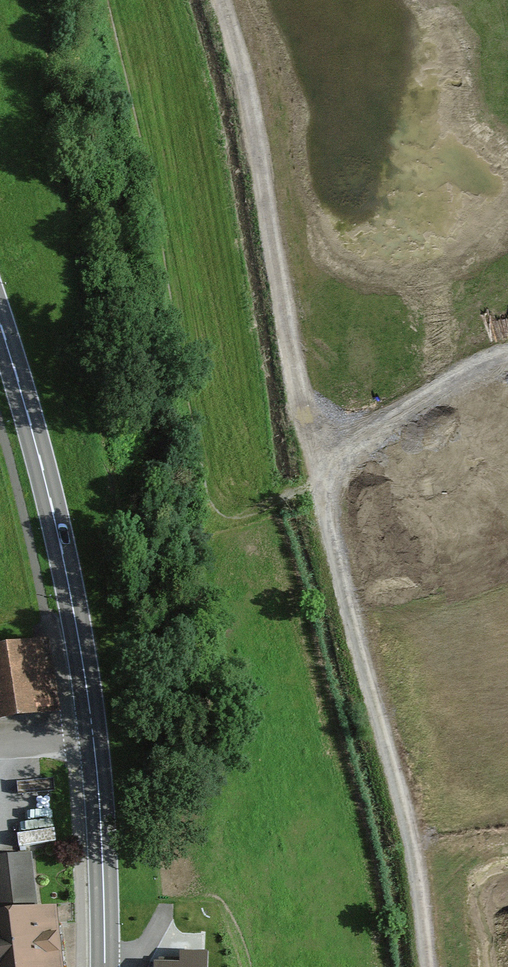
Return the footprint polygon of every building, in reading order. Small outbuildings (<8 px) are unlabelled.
[(0,644),(0,717),(55,709),(45,637),(0,644)] [(59,906),(36,908),(30,853),(0,856),(0,895),(2,913),(0,913),(0,966),(66,966),(59,906)] [(155,959),(155,966),(206,966),(207,951),(183,950),(183,960),(155,959)]
